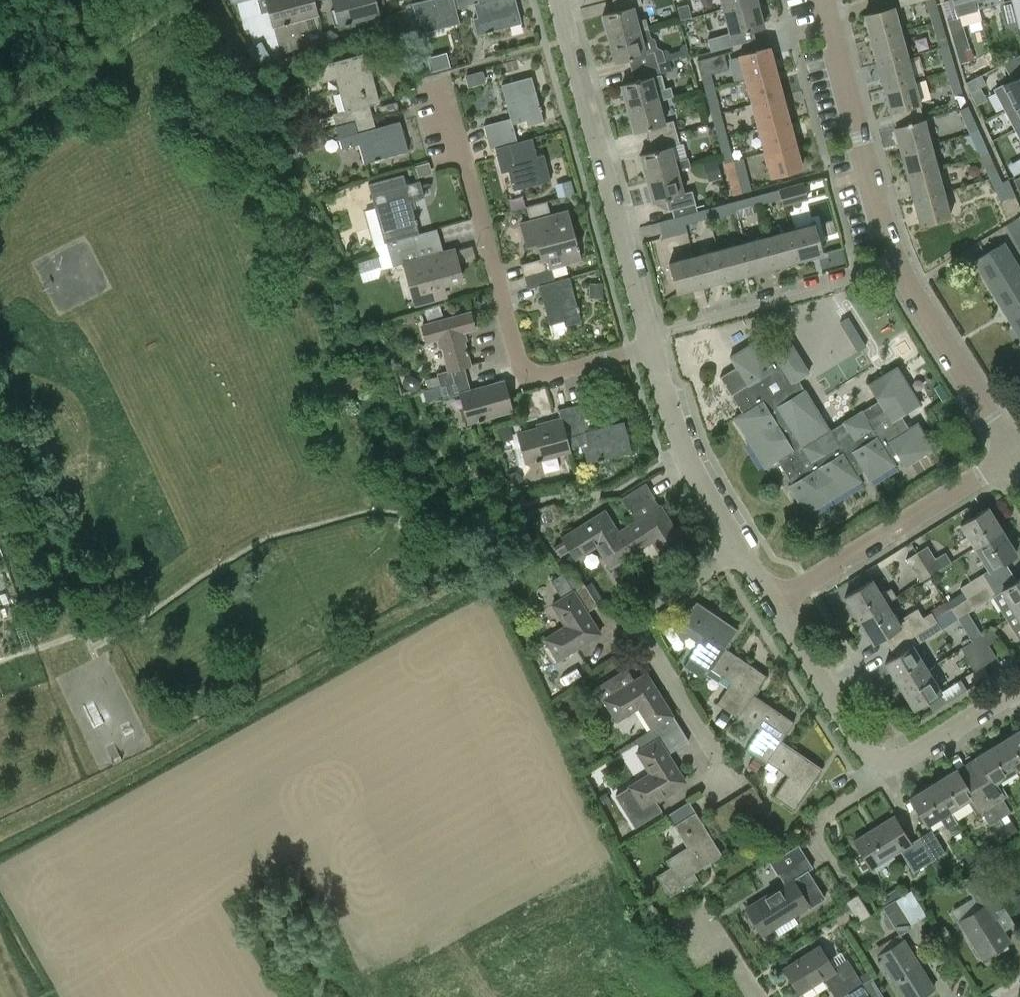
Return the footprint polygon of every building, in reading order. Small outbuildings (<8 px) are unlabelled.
[(273,7),(269,8),(273,26),(317,15),(313,0),(271,0),(273,7)] [(335,10),(331,11),(335,26),(379,14),(376,0),(333,0),(335,10)] [(468,4),(467,0),(422,0),(412,3),(416,17),(411,19),(415,35),(459,23),(455,8),(468,4)] [(468,4),(474,2),(478,17),(472,19),(477,34),(521,22),(515,0),(467,0),(468,4)] [(608,38),(648,28),(645,19),(640,20),(636,5),(641,4),(640,0),(613,0),(616,11),(602,15),(608,38)] [(757,0),(754,0),(722,8),(729,34),(709,39),(711,50),(754,39),(752,30),(764,26),(757,0)] [(722,8),(754,0),(720,0),(722,8)] [(932,23),(941,21),(935,0),(925,0),(932,23)] [(978,7),(976,0),(949,0),(951,7),(955,6),(957,14),(976,9),(976,8),(978,7)] [(978,7),(1001,1),(1000,7),(1006,31),(1019,27),(1012,0),(1009,0),(1005,1),(1005,0),(976,0),(978,7)] [(1019,27),(1019,30),(1019,0),(1012,0),(1019,27)] [(688,4),(678,7),(681,19),(691,16),(688,4)] [(864,14),(870,39),(901,31),(894,6),(864,14)] [(960,17),(948,20),(960,63),(968,60),(965,49),(969,48),(960,17)] [(941,21),(932,23),(939,46),(948,44),(941,21)] [(628,58),(631,70),(665,61),(662,50),(657,47),(654,39),(650,37),(648,28),(608,38),(614,62),(628,58)] [(330,30),(323,34),(326,45),(337,42),(337,34),(330,30)] [(901,31),(870,39),(877,63),(907,55),(901,31)] [(948,44),(939,46),(946,70),(955,68),(948,44)] [(738,55),(745,79),(776,71),(770,47),(738,55)] [(433,69),(452,65),(450,52),(431,56),(433,69)] [(336,123),(337,127),(373,116),(370,105),(380,102),(373,76),(358,80),(356,73),(371,69),(367,53),(318,66),(322,83),(337,79),(346,111),(334,115),(336,123)] [(698,60),(705,90),(714,87),(710,73),(728,68),(724,53),(698,60)] [(907,55),(877,63),(883,87),(914,79),(907,55)] [(620,85),(626,108),(659,100),(672,96),(670,87),(664,89),(659,72),(671,70),(668,60),(665,61),(631,70),(634,81),(620,85)] [(995,89),(1019,137),(1019,61),(1006,68),(1010,76),(1012,80),(995,89)] [(1002,64),(982,75),(988,86),(1008,75),(1002,64)] [(962,91),(955,68),(946,70),(953,94),(962,91)] [(745,79),(751,103),(783,95),(776,71),(745,79)] [(468,86),(476,84),(473,72),(465,74),(468,86)] [(484,125),(487,138),(514,130),(512,123),(527,119),(528,124),(544,120),(532,76),(501,84),(510,118),(484,125)] [(920,104),(914,79),(883,87),(890,112),(920,104)] [(705,90),(712,114),(720,112),(714,87),(705,90)] [(783,95),(751,103),(758,128),(789,119),(783,95)] [(648,127),(651,139),(675,133),(672,121),(665,123),(659,100),(626,108),(633,132),(648,127)] [(959,109),(969,132),(978,128),(968,106),(959,109)] [(712,114),(718,138),(727,136),(720,112),(712,114)] [(322,126),(336,123),(334,115),(320,119),(322,126)] [(373,116),(337,127),(343,148),(359,144),(364,163),(408,151),(400,122),(376,128),(373,116)] [(758,128),(764,152),(796,144),(789,119),(758,128)] [(894,127),(901,152),(930,144),(924,119),(894,127)] [(969,132),(980,155),(988,151),(978,128),(969,132)] [(531,138),(517,142),(514,130),(487,138),(490,149),(502,145),(514,189),(550,180),(544,155),(536,157),(531,138)] [(639,155),(646,178),(677,169),(689,166),(687,158),(675,162),(671,146),(679,144),(675,133),(651,139),(654,151),(639,155)] [(718,138),(724,162),(733,160),(727,136),(718,138)] [(305,148),(314,146),(312,137),(303,140),(305,148)] [(802,168),(796,144),(764,152),(771,176),(802,168)] [(901,152),(907,176),(937,168),(930,144),(901,152)] [(980,155),(990,178),(998,174),(988,151),(980,155)] [(743,158),(733,160),(724,162),(733,194),(751,189),(743,158)] [(716,159),(704,163),(709,181),(721,178),(716,159)] [(907,176),(913,200),(943,192),(937,168),(907,176)] [(672,208),(675,217),(683,215),(697,211),(691,191),(684,193),(677,169),(646,178),(652,201),(666,197),(669,209),(672,208)] [(387,242),(390,254),(417,247),(413,235),(419,233),(410,201),(424,197),(420,181),(408,184),(405,173),(368,183),(375,207),(365,210),(375,245),(387,242)] [(1008,197),(998,174),(990,178),(1000,201),(1008,197)] [(570,181),(556,185),(559,196),(573,192),(570,181)] [(778,188),(778,189),(781,198),(783,206),(808,199),(803,182),(778,188)] [(778,189),(754,196),(756,204),(781,198),(778,189)] [(950,217),(943,192),(913,200),(920,225),(950,217)] [(754,196),(731,202),(734,212),(735,217),(758,211),(756,204),(754,196)] [(731,202),(707,208),(709,217),(710,219),(734,212),(731,202)] [(697,211),(683,215),(685,223),(709,217),(707,208),(697,211)] [(548,257),(521,265),(524,277),(551,270),(549,263),(564,259),(565,264),(581,260),(578,249),(580,249),(578,244),(577,245),(569,216),(554,220),(552,215),(521,223),(527,247),(537,244),(539,250),(546,248),(548,257)] [(687,231),(685,223),(683,215),(675,217),(659,221),(663,237),(687,231)] [(815,222),(791,228),(799,260),(824,254),(815,222)] [(791,228),(766,235),(775,267),(799,260),(791,228)] [(766,235),(741,242),(750,274),(775,267),(766,235)] [(741,242),(717,248),(726,280),(750,274),(741,242)] [(990,289),(1019,271),(1019,268),(1005,242),(974,261),(990,289)] [(417,247),(390,254),(393,267),(405,264),(409,278),(413,277),(421,304),(445,297),(442,285),(462,279),(453,250),(420,259),(417,247)] [(717,248),(692,255),(701,287),(726,280),(717,248)] [(676,294),(701,287),(692,255),(668,262),(676,294)] [(551,270),(524,277),(528,289),(538,286),(548,325),(564,321),(566,325),(580,321),(568,278),(554,282),(551,270)] [(1007,316),(1019,309),(1019,271),(990,289),(1007,316)] [(601,284),(590,284),(590,297),(601,297),(601,284)] [(1019,338),(1019,309),(1007,316),(1019,338)] [(421,324),(426,342),(439,339),(448,371),(438,373),(438,375),(441,385),(467,378),(464,366),(471,364),(462,333),(476,329),(471,311),(421,324)] [(865,346),(847,317),(840,321),(858,351),(865,346)] [(736,367),(720,377),(742,412),(734,417),(764,467),(777,459),(792,483),(789,486),(806,514),(861,480),(857,473),(863,470),(869,480),(895,464),(890,455),(897,451),(905,465),(933,448),(917,422),(908,427),(901,415),(920,404),(896,366),(868,383),(879,400),(830,430),(799,379),(809,373),(791,342),(766,357),(755,340),(731,355),(729,356),(731,358),(736,367)] [(426,379),(429,389),(441,385),(438,375),(426,379)] [(467,378),(441,385),(444,396),(464,390),(468,406),(464,407),(468,422),(512,411),(504,380),(470,389),(467,378)] [(948,397),(940,384),(934,387),(942,401),(948,397)] [(567,437),(569,447),(583,444),(588,464),(632,452),(623,421),(590,430),(582,403),(571,406),(578,434),(567,437)] [(570,451),(569,447),(567,437),(578,434),(571,406),(558,409),(561,422),(522,432),(526,446),(523,447),(527,462),(570,451)] [(501,439),(512,436),(509,425),(498,427),(501,439)] [(618,533),(631,553),(652,540),(666,562),(687,549),(660,506),(656,509),(651,500),(655,498),(645,483),(620,499),(635,522),(629,526),(618,533)] [(961,525),(975,547),(1002,530),(988,508),(961,525)] [(621,560),(631,553),(618,533),(604,511),(562,538),(575,559),(596,546),(623,588),(634,581),(621,560)] [(1002,530),(975,547),(989,570),(1017,553),(1002,530)] [(927,545),(916,552),(930,574),(950,561),(945,552),(935,558),(927,545)] [(920,580),(930,574),(916,552),(906,558),(920,580)] [(587,611),(596,605),(584,585),(574,591),(563,574),(552,580),(562,597),(551,604),(564,625),(544,639),(557,660),(601,633),(587,611)] [(960,588),(966,598),(987,585),(989,584),(983,574),(960,588)] [(1000,590),(1015,613),(1019,610),(1019,577),(1000,590)] [(859,619),(886,603),(896,597),(891,588),(880,594),(871,580),(845,597),(859,619)] [(951,608),(957,618),(967,612),(994,595),(987,585),(966,598),(951,608)] [(706,674),(710,669),(712,666),(725,647),(737,630),(697,602),(693,607),(671,621),(682,637),(688,634),(700,642),(684,665),(701,677),(706,674)] [(883,636),(890,646),(906,636),(935,618),(931,612),(922,617),(917,609),(897,621),(886,603),(859,619),(874,642),(883,636)] [(957,618),(972,640),(982,634),(967,612),(957,618)] [(935,618),(906,636),(913,646),(941,628),(935,618)] [(972,640),(986,663),(996,656),(988,644),(998,638),(992,628),(982,634),(972,640)] [(886,663),(900,685),(927,668),(913,646),(906,636),(890,646),(896,656),(886,663)] [(974,670),(986,663),(972,640),(960,647),(974,670)] [(712,666),(710,669),(731,683),(717,703),(737,717),(739,714),(754,694),(766,675),(731,651),(725,647),(712,666)] [(927,668),(900,685),(914,708),(941,691),(927,668)] [(647,672),(604,699),(617,721),(638,708),(652,729),(654,732),(657,738),(658,739),(680,725),(647,672)] [(754,694),(739,714),(759,728),(745,749),(766,764),(767,762),(782,741),(795,722),(760,698),(754,694)] [(722,712),(716,722),(723,727),(730,717),(722,712)] [(689,740),(680,725),(658,739),(657,738),(654,732),(652,729),(637,739),(643,748),(637,752),(650,774),(615,795),(635,827),(662,810),(655,800),(685,781),(668,753),(689,740)] [(999,742),(1016,769),(1019,767),(1019,730),(999,742)] [(782,741),(767,762),(787,775),(773,795),(795,811),(824,769),(788,745),(782,741)] [(985,770),(975,776),(1001,818),(1012,811),(1003,798),(1008,795),(999,780),(1016,769),(999,742),(977,756),(985,770)] [(761,763),(753,758),(748,766),(755,771),(761,763)] [(956,769),(934,784),(950,810),(967,800),(976,815),(981,811),(990,825),(1001,818),(975,776),(965,782),(956,769)] [(957,822),(950,810),(934,784),(912,798),(929,824),(939,817),(947,829),(957,822)] [(605,793),(600,796),(603,802),(609,799),(605,793)] [(743,793),(733,799),(745,821),(756,814),(743,793)] [(721,854),(688,801),(668,813),(688,846),(667,859),(671,866),(658,874),(670,894),(697,878),(693,871),(702,865),(701,862),(707,858),(709,861),(721,854)] [(935,859),(921,836),(910,842),(893,816),(855,840),(872,868),(900,851),(913,872),(935,859)] [(1011,819),(1004,824),(1011,834),(1018,830),(1011,819)] [(1004,838),(1011,834),(1004,824),(997,828),(1004,838)] [(931,829),(921,836),(940,866),(950,860),(931,829)] [(123,839),(108,847),(113,856),(128,848),(123,839)] [(972,846),(963,852),(969,862),(978,856),(972,846)] [(813,867),(806,856),(778,873),(783,881),(782,882),(783,885),(746,908),(762,934),(807,905),(809,907),(824,897),(807,870),(813,867)] [(934,867),(927,872),(932,879),(939,875),(934,867)] [(1006,943),(1011,940),(993,912),(1002,907),(978,868),(962,878),(980,906),(958,920),(982,958),(993,951),(995,954),(1008,946),(1006,943)] [(883,895),(888,903),(895,899),(902,894),(898,887),(883,895)] [(870,914),(857,893),(845,900),(858,921),(870,914)] [(888,903),(883,906),(900,934),(912,926),(895,899),(888,903)] [(878,955),(904,996),(917,996),(933,987),(904,939),(878,955)] [(783,968),(800,994),(829,976),(841,996),(861,984),(862,983),(846,958),(832,966),(819,946),(783,968)] [(871,978),(862,983),(861,984),(841,996),(840,996),(884,996),(871,978)]
